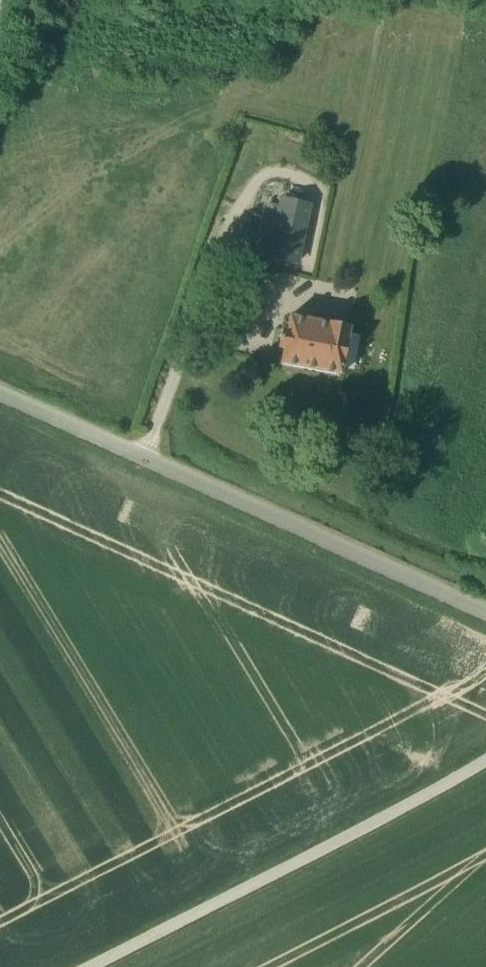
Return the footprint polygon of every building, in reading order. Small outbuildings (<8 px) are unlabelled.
[(309,204),(284,199),(280,218),(272,257),(271,259),(296,264),(309,204)] [(280,218),(264,215),(259,234),(237,229),(232,248),(272,257),(280,218)] [(354,311),(322,305),(319,320),(352,326),(354,311)] [(343,376),(352,326),(319,320),(293,315),(290,331),(281,329),(277,349),(283,350),(280,365),(343,376)]
